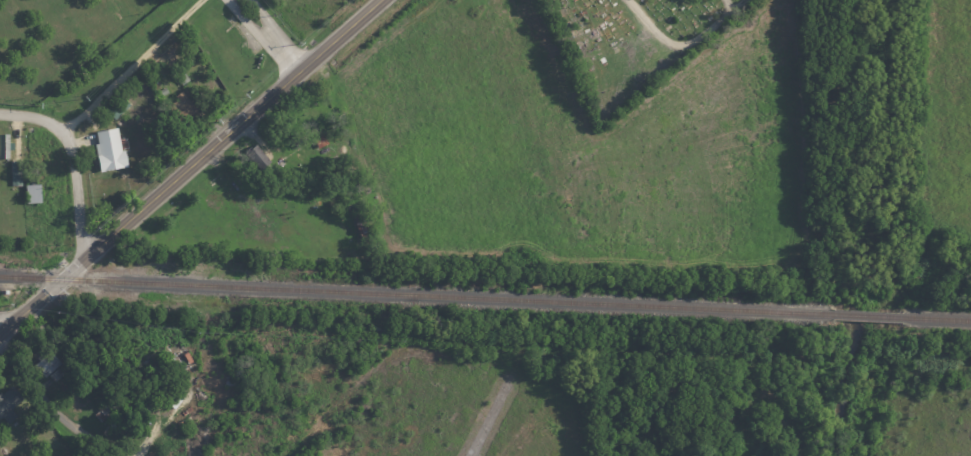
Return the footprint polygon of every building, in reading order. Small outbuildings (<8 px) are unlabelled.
[(190,80),(183,69),(176,74),(182,85),(190,80)] [(187,90),(171,102),(185,121),(201,109),(187,90)] [(124,150),(119,127),(98,131),(100,143),(96,143),(101,171),(131,166),(128,150),(124,150)] [(13,158),(13,143),(9,143),(9,134),(1,134),(1,157),(13,158)] [(247,152),(263,170),(273,161),(258,143),(247,152)] [(23,184),(24,161),(13,160),(12,184),(23,184)] [(28,203),(44,202),(43,184),(27,184),(28,203)] [(36,360),(48,375),(63,363),(51,348),(36,360)] [(58,380),(68,370),(62,364),(52,375),(58,380)] [(25,399),(16,385),(0,395),(0,415),(6,425),(19,417),(13,408),(25,399)] [(96,413),(100,422),(117,414),(110,399),(97,404),(100,411),(96,413)]
